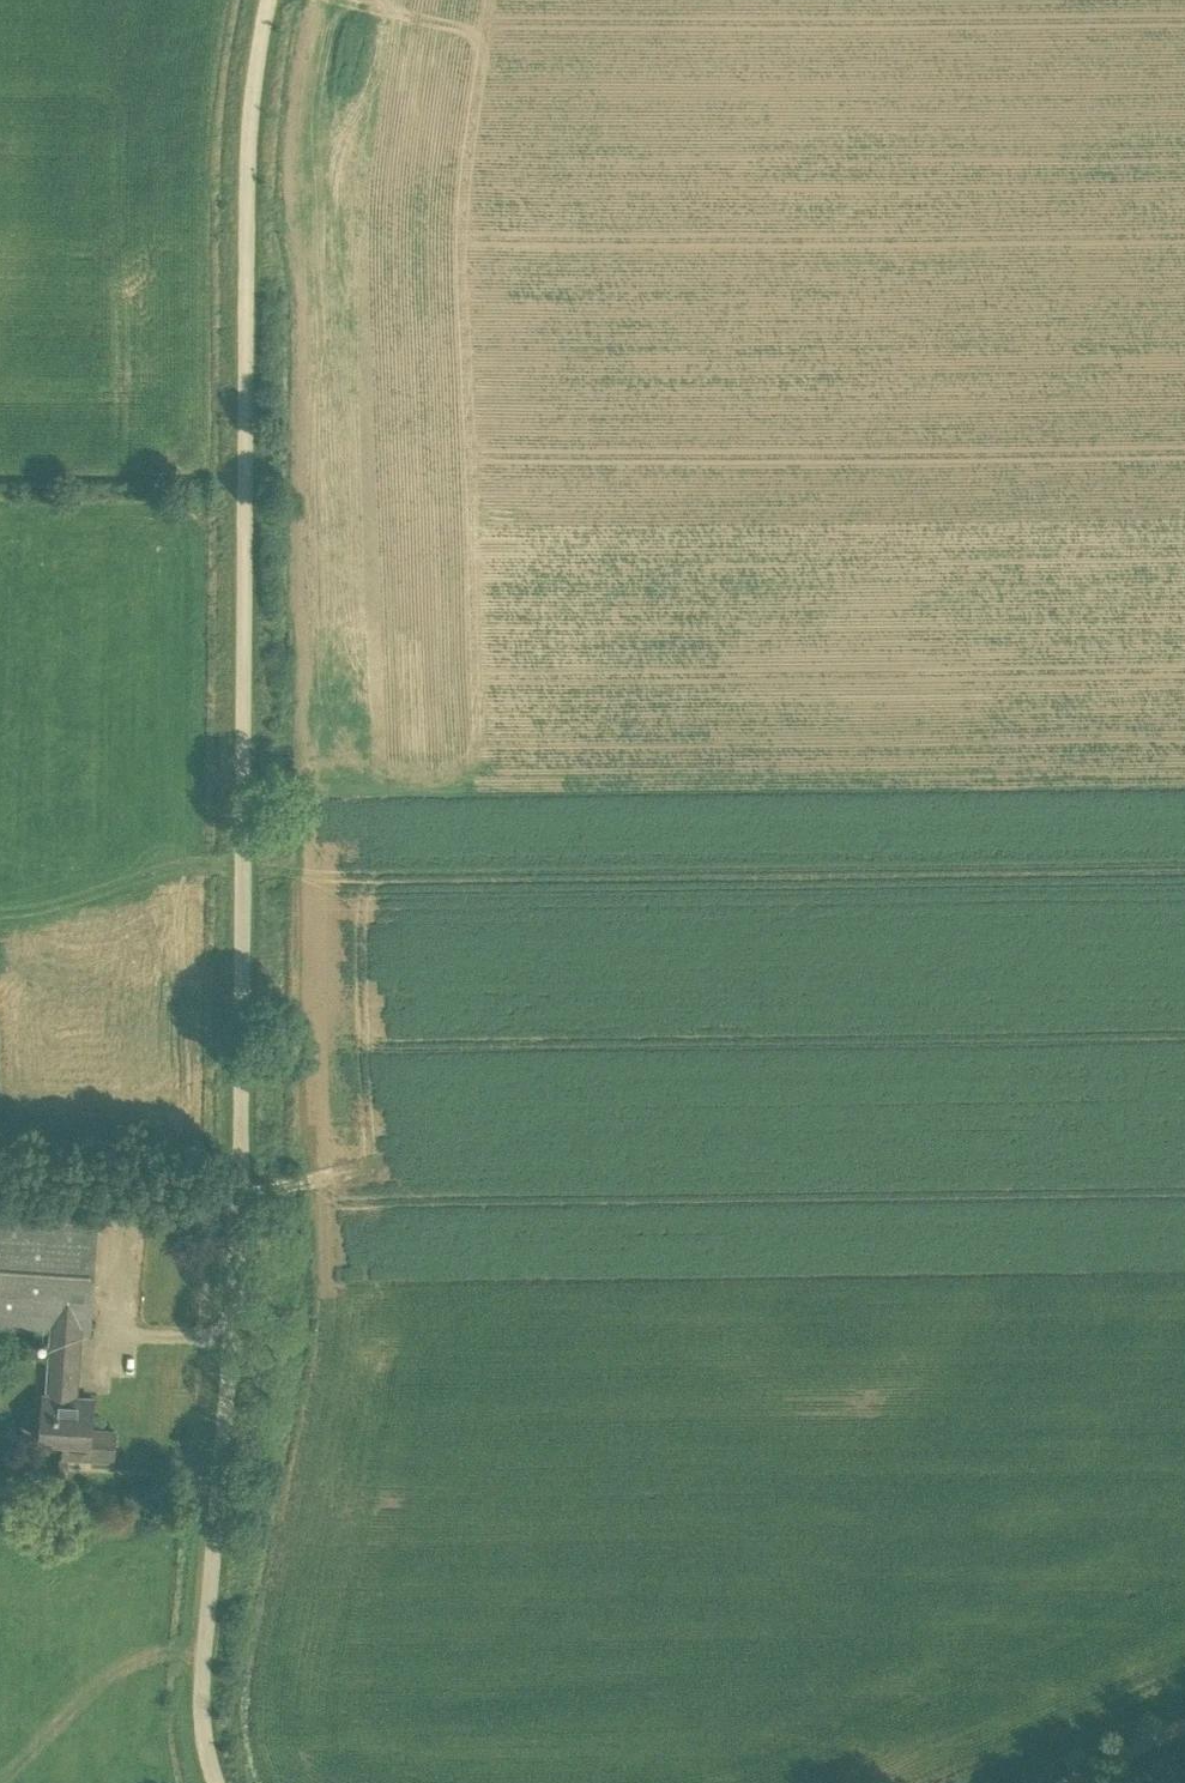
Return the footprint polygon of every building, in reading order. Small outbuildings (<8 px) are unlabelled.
[(97,1210),(0,1203),(0,1328),(89,1334),(97,1210)] [(113,1460),(115,1431),(91,1430),(93,1397),(42,1394),(39,1439),(62,1440),(61,1457),(113,1460)] [(69,1458),(58,1457),(58,1468),(68,1469),(69,1458)]
